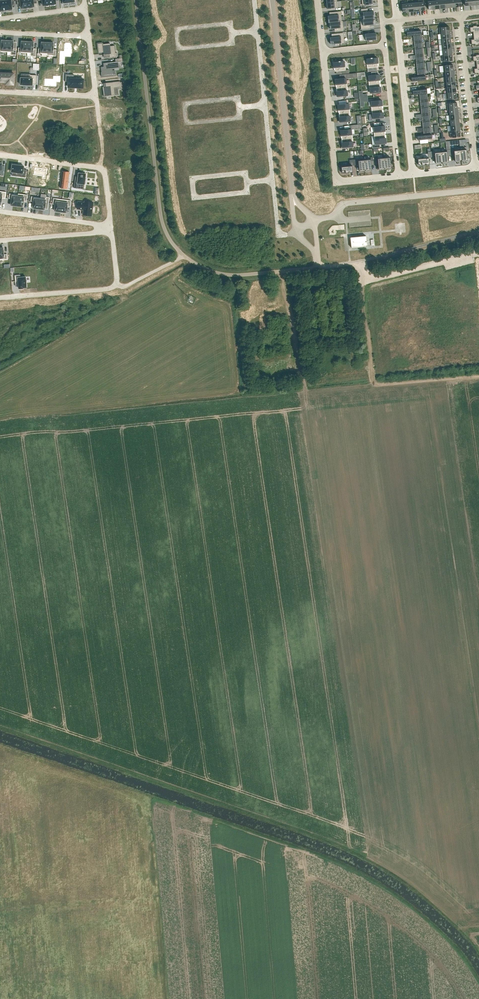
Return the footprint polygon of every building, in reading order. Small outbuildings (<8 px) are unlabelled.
[(5,0),(6,10),(9,10),(9,11),(13,10),(11,2),(14,1),(14,0),(6,0),(5,0)] [(17,1),(20,0),(21,8),(23,8),(23,9),(27,9),(27,8),(28,7),(27,0),(17,0),(17,1)] [(367,9),(361,9),(361,12),(363,12),(363,19),(373,18),(374,18),(374,11),(368,12),(367,9)] [(334,15),(328,16),(328,23),(329,23),(329,22),(342,21),(341,11),(333,12),(334,15)] [(363,19),(360,19),(361,29),(368,28),(368,25),(374,25),(374,24),(375,23),(375,20),(373,20),(373,18),(363,19)] [(330,25),(329,25),(329,28),(330,28),(330,29),(336,29),(336,32),(344,31),(343,21),(342,21),(329,22),(329,23),(330,25)] [(470,27),(470,28),(470,32),(474,32),(474,35),(473,35),(473,36),(478,35),(478,26),(477,26),(477,25),(473,26),(473,27),(470,27)] [(336,37),(330,37),(331,44),(335,44),(335,45),(338,45),(338,44),(344,43),(343,33),(336,34),(336,37)] [(376,33),(363,34),(363,41),(369,40),(369,42),(372,41),(372,40),(376,40),(376,34),(376,33)] [(421,34),(413,35),(414,49),(423,48),(421,34)] [(471,39),(471,44),(471,45),(475,44),(475,45),(478,45),(478,44),(478,35),(473,36),(474,36),(474,39),(471,39)] [(7,52),(7,55),(10,55),(16,55),(16,48),(13,47),(14,41),(8,41),(8,46),(7,52)] [(19,48),(18,52),(27,53),(28,42),(22,41),(22,48),(19,48)] [(28,42),(27,53),(30,53),(30,56),(36,56),(36,49),(33,48),(34,42),(28,42)] [(39,49),(38,53),(47,54),(48,42),(42,42),(42,49),(39,49)] [(47,54),(47,55),(56,55),(56,50),(53,49),(54,43),(48,42),(47,54)] [(60,51),(59,64),(65,64),(65,56),(71,57),(71,53),(72,53),(72,49),(71,49),(71,44),(70,44),(70,43),(65,42),(65,43),(64,43),(64,51),(60,51)] [(101,43),(98,44),(98,50),(99,53),(104,52),(104,54),(109,54),(110,57),(117,56),(117,53),(116,53),(115,45),(110,46),(110,43),(103,44),(103,43),(101,43)] [(423,48),(414,49),(416,63),(424,62),(423,48)] [(102,72),(101,72),(102,76),(113,75),(113,74),(112,68),(118,67),(119,68),(122,67),(121,61),(123,61),(122,58),(115,59),(116,62),(103,63),(104,66),(101,67),(102,72)] [(371,58),(367,59),(367,63),(367,68),(370,67),(376,67),(378,67),(377,63),(378,63),(377,58),(372,58),(371,58)] [(339,62),(334,62),(334,67),(335,67),(335,71),(342,70),(342,74),(349,73),(349,70),(345,70),(345,66),(344,61),(340,62),(340,61),(339,61),(339,62)] [(424,62),(416,63),(417,77),(426,76),(424,62)] [(372,75),(369,76),(369,80),(369,84),(380,83),(379,80),(380,80),(379,75),(378,75),(378,72),(371,72),(372,75)] [(6,82),(6,84),(14,84),(14,73),(0,73),(0,82),(6,82)] [(20,79),(20,83),(21,83),(21,85),(25,85),(28,85),(33,85),(33,84),(36,84),(37,75),(30,75),(30,74),(21,74),(21,79),(20,79)] [(66,74),(65,82),(69,82),(68,87),(83,88),(84,79),(74,78),(74,74),(66,74)] [(45,79),(44,86),(56,86),(56,82),(60,82),(60,76),(53,76),(53,79),(45,79)] [(346,78),(335,79),(336,84),(337,88),(347,87),(347,83),(346,83),(346,78)] [(106,86),(103,87),(104,96),(116,95),(116,94),(115,94),(114,88),(120,87),(121,89),(124,88),(123,82),(120,82),(120,81),(106,83),(106,86)] [(380,83),(369,84),(370,88),(370,93),(381,92),(380,87),(380,83)] [(337,91),(337,96),(348,95),(347,91),(347,87),(337,88),(337,91)] [(427,93),(419,94),(420,108),(429,107),(427,93)] [(382,100),(371,101),(372,106),(371,106),(372,110),(382,109),(382,106),(382,105),(382,100)] [(344,104),(338,105),(338,110),(339,110),(339,113),(350,112),(349,108),(348,104),(347,104),(346,101),(343,101),(344,104)] [(429,107),(420,108),(422,121),(430,121),(429,107)] [(382,109),(372,110),(372,114),(373,114),(373,119),(384,118),(383,112),(382,109)] [(340,117),(339,117),(340,122),(350,121),(350,116),(350,112),(339,113),(340,117)] [(430,121),(422,121),(423,135),(432,134),(430,121)] [(384,126),(374,127),(374,132),(374,136),(385,134),(385,131),(384,126)] [(351,129),(341,130),(341,136),(342,136),(342,139),(352,138),(352,134),(351,129)] [(376,144),(372,144),(373,148),(380,147),(379,144),(386,143),(386,138),(385,138),(385,134),(374,136),(375,140),(375,139),(376,144)] [(342,142),(342,148),(353,147),(352,142),(353,142),(352,138),(342,139),(342,142)] [(454,148),(451,149),(452,153),(454,152),(455,161),(461,161),(460,150),(454,150),(454,148)] [(447,151),(441,152),(442,163),(448,162),(447,156),(451,155),(450,149),(447,150),(447,151)] [(428,157),(418,159),(418,161),(418,165),(421,165),(425,164),(425,165),(426,165),(426,164),(429,164),(429,157),(432,157),(431,151),(428,152),(428,157)] [(434,151),(431,151),(432,157),(435,157),(436,163),(441,163),(442,163),(441,152),(435,152),(434,151)] [(377,156),(375,157),(375,161),(378,160),(378,167),(379,169),(382,169),(384,169),(385,169),(384,158),(378,158),(377,156)] [(371,159),(364,160),(366,171),(372,170),(371,161),(373,161),(373,157),(370,157),(371,159)] [(350,166),(341,166),(342,169),(342,173),(345,173),(349,172),(349,173),(350,173),(350,172),(353,172),(352,165),(355,165),(355,159),(349,160),(350,166)] [(358,159),(355,159),(355,165),(359,165),(359,169),(359,171),(363,171),(365,171),(366,171),(364,160),(359,160),(358,159)] [(13,165),(12,172),(18,172),(17,176),(26,177),(27,170),(23,169),(24,166),(20,166),(20,165),(17,165),(13,165)] [(35,167),(34,174),(42,176),(42,178),(45,179),(47,169),(35,167)] [(62,171),(60,188),(67,189),(69,172),(62,171)] [(75,179),(74,188),(77,188),(77,185),(84,186),(85,183),(86,183),(86,179),(85,179),(86,173),(82,173),(79,173),(78,180),(75,179)] [(18,195),(17,206),(23,207),(24,201),(27,201),(27,195),(18,193),(18,195)] [(10,194),(9,198),(12,199),(11,205),(17,206),(18,195),(10,194)] [(31,196),(31,201),(34,202),(33,208),(39,209),(40,198),(31,196)] [(40,198),(39,209),(45,210),(46,203),(49,203),(49,197),(46,197),(46,198),(40,198)] [(53,198),(53,204),(56,204),(55,211),(61,212),(62,199),(53,198)] [(62,199),(61,212),(67,212),(67,206),(70,206),(71,200),(62,199)] [(78,202),(77,209),(84,210),(83,215),(92,216),(93,202),(85,201),(85,202),(78,202)] [(366,236),(350,237),(351,248),(367,246),(366,236)] [(23,289),(23,288),(24,288),(24,287),(27,287),(26,277),(21,277),(20,275),(15,275),(15,281),(18,281),(19,288),(20,288),(20,289),(23,289)]
